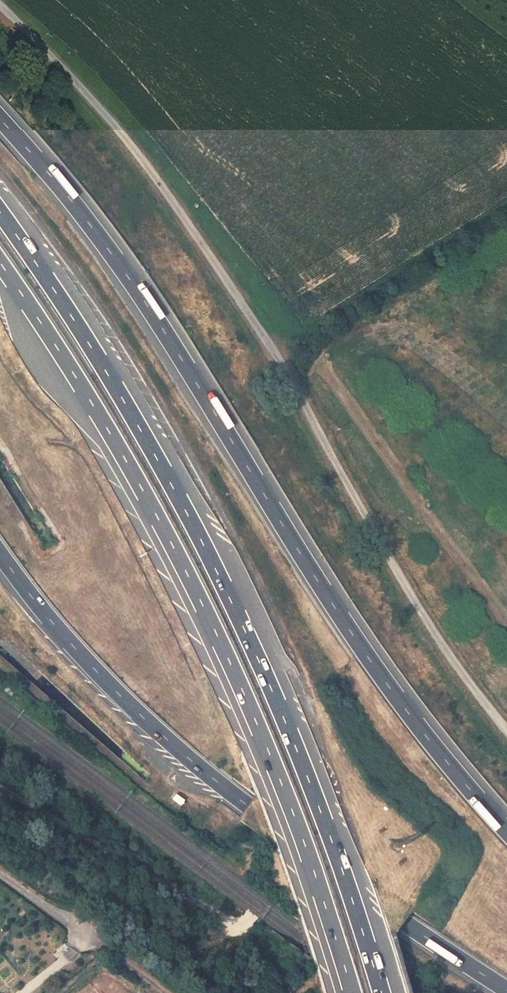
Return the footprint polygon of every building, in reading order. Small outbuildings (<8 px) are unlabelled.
[(176,792),(172,798),(182,805),(186,799),(176,792)]
